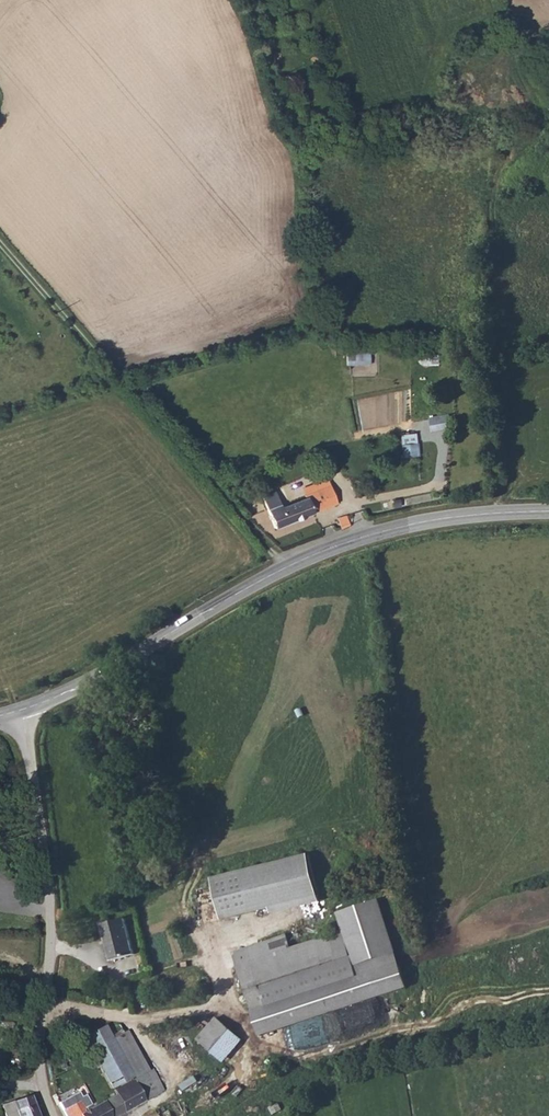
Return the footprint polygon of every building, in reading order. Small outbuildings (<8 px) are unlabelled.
[(442,348),(422,348),(423,358),(441,357),(442,348)] [(369,355),(344,353),(343,366),(368,367),(369,355)] [(451,414),(429,417),(432,432),(454,430),(451,414)] [(400,444),(401,458),(418,457),(416,442),(400,444)] [(281,500),(270,505),(279,525),(341,499),(332,479),(306,491),(308,494),(283,505),(281,500)] [(398,499),(391,500),(392,509),(399,508),(398,499)] [(341,518),(344,525),(353,522),(349,515),(341,518)] [(307,855),(211,879),(220,920),(268,909),(270,914),(320,902),(307,855)] [(231,951),(260,1037),(408,989),(379,898),(336,913),(342,931),(291,947),(286,931),(231,951)] [(125,920),(103,925),(111,962),(133,957),(125,920)] [(217,1017),(197,1041),(225,1064),(243,1040),(217,1017)] [(111,1035),(103,1023),(82,1035),(109,1083),(131,1071),(111,1035)] [(127,1026),(111,1035),(131,1071),(133,1075),(113,1086),(114,1090),(86,1104),(84,1105),(91,1115),(106,1115),(156,1090),(167,1084),(155,1062),(150,1065),(127,1026)] [(85,1102),(78,1088),(63,1096),(75,1115),(91,1115),(84,1105),(86,1104),(85,1102)] [(7,1108),(10,1115),(40,1115),(33,1098),(7,1108)]
